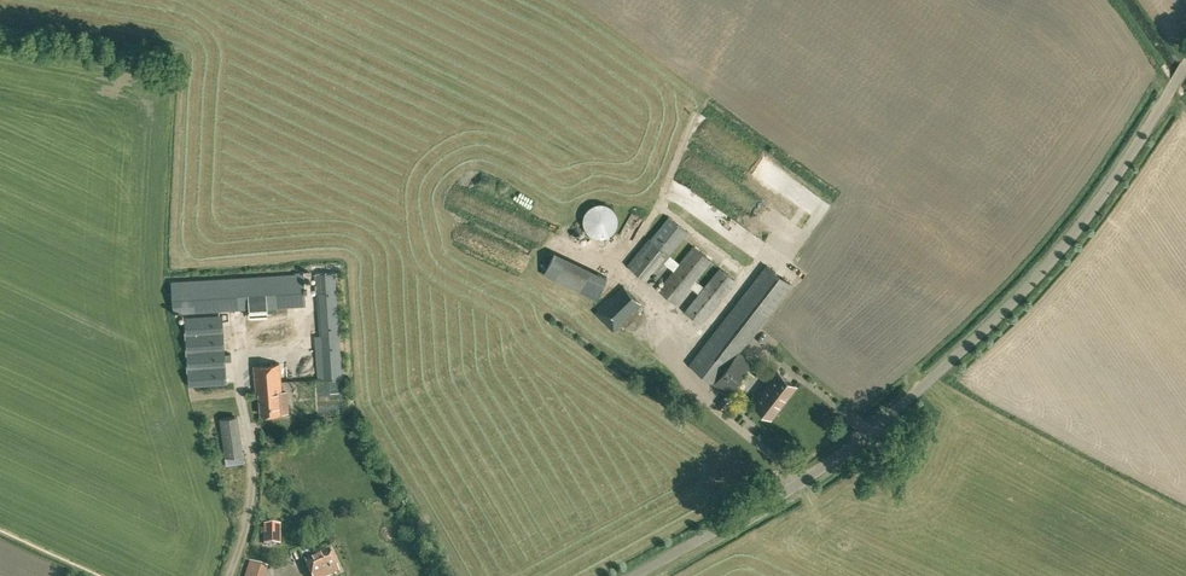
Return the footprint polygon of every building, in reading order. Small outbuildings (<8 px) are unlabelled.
[(669,254),(688,232),(668,216),(649,239),(648,239),(627,264),(647,280),(659,265),(661,265),(664,262),(673,270),(657,289),(676,304),(691,287),(698,293),(684,311),(700,324),(736,280),(720,267),(704,286),(696,280),(712,261),(693,245),(679,262),(669,254)] [(596,299),(607,276),(555,251),(551,258),(543,274),(596,299)] [(727,393),(752,362),(739,351),(791,284),(767,265),(690,364),(727,393)] [(317,379),(342,378),(339,329),(335,271),(315,273),(319,335),(315,335),(317,379)] [(185,313),(268,308),(306,306),(304,273),(272,274),(233,277),(182,279),(182,280),(171,281),(173,313),(184,312),(185,313)] [(613,331),(641,304),(623,285),(595,312),(613,331)] [(189,386),(227,383),(222,314),(185,316),(189,386)] [(282,390),(279,363),(253,365),(256,392),(259,392),(261,414),(289,411),(288,389),(282,390)] [(771,417),(796,385),(778,371),(753,403),(771,417)] [(725,409),(730,402),(723,396),(717,403),(725,409)] [(225,457),(244,454),(238,415),(219,418),(225,457)] [(265,544),(280,544),(279,524),(265,524),(265,544)] [(339,572),(329,549),(305,560),(312,575),(330,575),(339,572)] [(268,567),(250,561),(245,575),(265,575),(268,567)]
